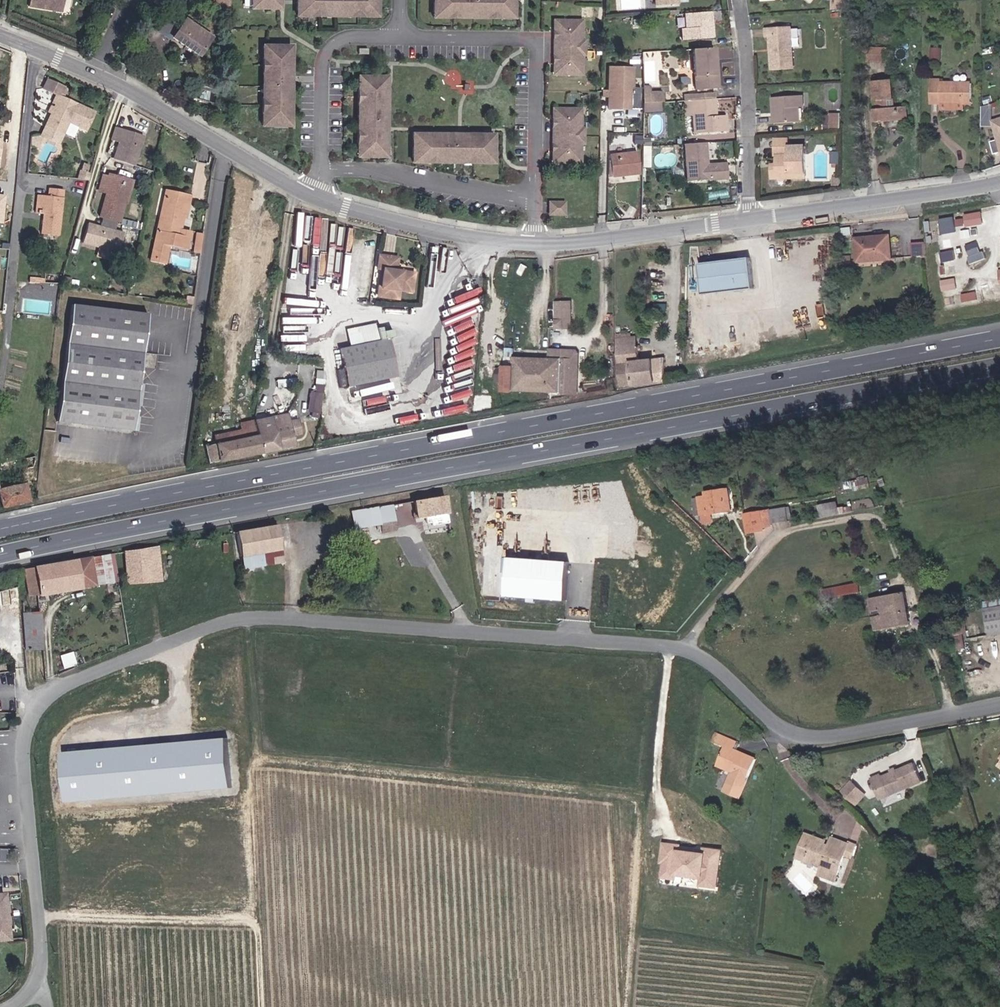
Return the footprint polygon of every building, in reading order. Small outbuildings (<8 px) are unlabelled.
[(30,8),(63,13),(65,0),(31,0),(30,8)] [(215,9),(233,10),(233,0),(215,0),(215,9)] [(247,11),(258,12),(257,8),(271,8),(271,0),(248,0),(247,11)] [(368,9),(365,9),(365,0),(339,0),(339,8),(328,7),(329,0),(292,0),(292,9),(288,8),(288,18),(302,18),(302,23),(314,23),(314,18),(342,19),(342,24),(354,24),(354,19),(368,19),(368,9)] [(505,10),(501,10),(501,0),(475,0),(475,9),(465,9),(465,0),(428,0),(428,10),(424,10),(424,20),(438,20),(438,25),(450,25),(451,20),(478,20),(478,25),(491,25),(491,20),(504,20),(505,10)] [(834,11),(846,11),(847,0),(835,0),(834,11)] [(713,13),(686,14),(688,29),(683,29),(684,43),(716,39),(713,13)] [(217,37),(186,18),(174,38),(201,58),(217,37)] [(159,32),(170,37),(175,25),(165,20),(159,32)] [(573,71),(573,37),(569,37),(569,26),(549,26),(549,37),(544,36),(544,46),(541,46),(541,62),(544,62),(544,71),(548,71),(548,81),(569,81),(569,71),(573,71)] [(794,27),(767,28),(768,36),(772,36),(774,70),(798,69),(794,27)] [(867,47),(866,62),(887,62),(889,48),(867,47)] [(717,49),(693,49),(696,89),(722,88),(717,49)] [(269,57),(269,54),(259,54),(259,68),(254,68),(254,80),(259,80),(258,108),(254,108),(254,120),(259,120),(259,134),(269,134),(269,130),(282,130),(282,94),(270,94),(270,84),(282,83),(282,58),(269,57)] [(944,78),(934,79),(935,105),(944,105),(944,110),(967,111),(966,104),(974,105),(974,82),(943,82),(944,78)] [(67,87),(47,79),(43,90),(58,96),(50,112),(52,113),(42,136),(62,145),(72,125),(89,133),(98,112),(63,96),(67,87)] [(896,81),(876,82),(879,124),(913,121),(912,107),(899,108),(896,81)] [(282,94),(282,83),(270,84),(270,94),(282,94)] [(354,164),(364,165),(364,161),(377,161),(377,135),(365,135),(365,125),(377,125),(377,88),(364,88),(364,84),(354,84),(354,98),(349,98),(349,111),(354,111),(354,138),(349,138),(349,150),(354,151),(354,164)] [(644,86),(644,88),(644,101),(664,101),(664,91),(652,91),(652,86),(644,86)] [(644,88),(630,88),(631,109),(644,110),(644,101),(644,88)] [(806,96),(774,97),(777,123),(804,122),(803,107),(808,107),(806,96)] [(717,99),(693,100),(692,113),(707,113),(709,130),(729,130),(727,115),(718,115),(717,99)] [(844,114),(832,113),(832,128),(843,129),(844,114)] [(572,160),(572,126),(569,126),(569,115),(549,115),(549,125),(544,125),(544,134),(541,134),(541,151),(543,151),(543,160),(547,160),(547,170),(568,170),(568,160),(572,160)] [(990,121),(998,156),(999,156),(999,119),(990,121)] [(377,135),(377,125),(365,125),(365,135),(377,135)] [(147,137),(116,127),(112,140),(119,143),(114,158),(136,166),(147,137)] [(792,138),(778,139),(779,163),(775,163),(775,180),(811,180),(811,144),(793,144),(792,138)] [(484,165),(484,155),(481,155),(481,142),(454,142),(454,154),(444,154),(444,142),(408,141),(408,154),(404,154),(404,164),(418,165),(418,170),(430,170),(431,165),(458,165),(458,170),(470,170),(470,165),(484,165)] [(454,154),(454,142),(444,142),(444,154),(454,154)] [(708,143),(686,144),(688,181),(729,180),(728,161),(709,161),(708,143)] [(640,150),(611,153),(614,177),(641,174),(640,150)] [(109,176),(104,175),(99,192),(107,194),(101,217),(122,224),(135,181),(110,173),(109,176)] [(543,193),(558,194),(558,182),(544,182),(543,193)] [(67,190),(50,188),(49,196),(38,195),(37,214),(44,214),(42,233),(61,236),(67,190)] [(193,195),(166,190),(151,261),(167,265),(171,245),(189,249),(193,232),(183,229),(185,218),(188,219),(193,195)] [(548,200),(548,215),(566,215),(566,200),(548,200)] [(982,211),(965,213),(967,226),(984,224),(982,211)] [(942,233),(957,231),(955,216),(940,218),(942,233)] [(125,233),(89,223),(82,247),(121,257),(125,233)] [(201,251),(205,233),(197,231),(193,249),(201,251)] [(895,234),(856,237),(859,264),(897,260),(895,234)] [(914,254),(925,254),(925,242),(914,242),(914,254)] [(955,250),(942,253),(944,261),(957,258),(955,250)] [(401,257),(379,253),(378,270),(380,270),(379,298),(401,300),(402,293),(415,294),(417,272),(399,269),(401,257)] [(753,256),(702,263),(705,294),(758,288),(753,256)] [(957,277),(941,280),(943,291),(959,288),(957,277)] [(574,301),(557,302),(558,329),(576,328),(574,301)] [(149,313),(74,304),(59,421),(136,431),(142,375),(149,313)] [(350,346),(342,348),(347,369),(338,370),(342,388),(398,377),(392,338),(398,337),(395,328),(384,331),(383,326),(379,328),(377,323),(347,329),(350,346)] [(638,336),(620,337),(623,385),(669,382),(668,357),(643,360),(638,336)] [(516,366),(508,366),(507,392),(574,394),(576,360),(582,360),(582,353),(578,349),(552,349),(552,358),(517,356),(516,366)] [(259,434),(206,445),(211,465),(298,447),(296,437),(305,436),(300,418),(292,421),(290,414),(255,421),(259,434)] [(864,488),(874,485),(872,479),(862,481),(864,488)] [(28,502),(24,482),(0,486),(0,507),(28,502)] [(707,497),(699,497),(703,523),(715,523),(713,513),(734,512),(731,489),(706,492),(707,497)] [(446,495),(415,500),(418,520),(449,515),(446,495)] [(841,502),(820,505),(823,519),(843,516),(841,502)] [(395,505),(354,512),(357,530),(382,524),(384,532),(398,531),(395,505)] [(792,507),(745,513),(750,534),(775,530),(774,524),(795,520),(792,507)] [(279,525),(238,531),(243,555),(285,549),(279,525)] [(165,583),(160,546),(126,552),(129,582),(165,583)] [(113,555),(24,568),(29,596),(119,584),(113,555)] [(565,560),(506,555),(503,593),(562,598),(565,560)] [(827,590),(828,600),(868,593),(866,584),(827,590)] [(908,593),(871,599),(878,633),(915,625),(908,593)] [(999,634),(999,607),(989,609),(994,635),(999,634)] [(25,649),(43,647),(39,610),(22,611),(25,649)] [(959,635),(973,635),(973,626),(959,626),(959,635)] [(741,742),(725,734),(720,745),(722,746),(713,766),(729,773),(721,790),(738,798),(756,758),(738,750),(741,742)] [(883,773),(873,778),(882,800),(925,782),(917,762),(899,769),(898,767),(893,769),(894,772),(884,776),(883,773)] [(852,780),(840,793),(856,809),(871,796),(852,780)] [(833,841),(808,832),(799,858),(824,867),(822,875),(839,881),(849,855),(857,859),(861,844),(835,835),(833,841)] [(720,848),(701,846),(701,851),(679,848),(679,844),(661,842),(658,877),(676,878),(676,874),(698,876),(697,885),(716,887),(720,848)] [(0,894),(0,942),(12,941),(7,893),(0,894)]
